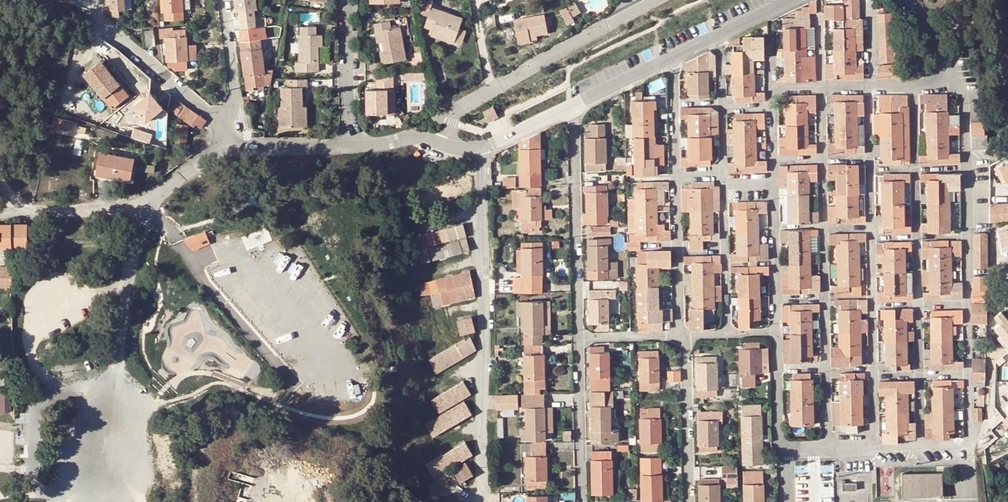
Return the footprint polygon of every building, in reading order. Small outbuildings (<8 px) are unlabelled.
[(112,17),(118,17),(118,10),(124,9),(124,0),(105,0),(105,5),(111,5),(112,17)] [(161,12),(168,12),(177,11),(182,11),(181,0),(161,0),(161,12)] [(236,11),(238,11),(239,18),(251,17),(251,10),(255,9),(254,0),(234,0),(236,11)] [(418,14),(426,17),(430,8),(432,2),(426,0),(423,0),(418,14)] [(785,49),(778,50),(778,59),(786,58),(786,74),(778,75),(778,83),(816,82),(816,57),(806,57),(806,41),(806,33),(806,28),(810,28),(809,13),(815,13),(817,13),(816,1),(810,4),(810,7),(810,10),(801,10),(796,10),(796,15),(790,15),(790,18),(783,18),(783,28),(785,28),(785,49)] [(859,2),(845,2),(845,10),(859,10),(859,2)] [(863,79),(863,66),(855,66),(855,50),(855,42),(863,42),(863,19),(860,18),(848,19),(848,22),(844,22),(844,6),(832,6),(832,10),(829,10),(830,21),(826,21),(826,25),(834,25),(834,31),(835,64),(826,64),(826,79),(863,79)] [(431,29),(429,36),(453,44),(462,19),(430,8),(426,17),(423,27),(431,29)] [(581,20),(575,10),(569,14),(575,24),(581,20)] [(859,10),(845,10),(846,19),(848,19),(860,18),(859,10)] [(969,26),(968,12),(957,12),(957,26),(969,26)] [(878,22),(891,21),(891,13),(878,14),(878,22)] [(544,14),(513,20),(518,44),(530,41),(530,40),(529,36),(536,35),(547,33),(544,14)] [(386,52),(381,53),(383,65),(407,60),(401,27),(392,28),(391,21),(374,25),(376,32),(382,31),(384,42),(386,52)] [(891,21),(878,22),(879,30),(892,29),(891,21)] [(316,26),(301,27),(302,35),(300,35),(300,62),(296,62),(296,64),(296,72),(319,72),(319,47),(322,47),(322,35),(316,35),(316,26)] [(187,60),(186,44),(185,31),(173,31),(173,28),(159,30),(160,38),(165,38),(167,68),(187,68),(187,60)] [(879,30),(880,39),(892,38),(892,29),(879,30)] [(142,31),(144,47),(155,46),(153,30),(142,31)] [(382,31),(376,32),(378,43),(384,42),(382,31)] [(753,59),(764,58),(764,37),(744,37),(744,45),(740,45),(740,38),(728,42),(727,47),(733,44),(734,51),(733,52),(733,64),(726,65),(726,66),(726,74),(733,74),(733,96),(727,96),(727,103),(762,102),(761,95),(760,95),(753,95),(753,59)] [(880,39),(880,47),(893,46),(892,38),(880,39)] [(240,41),(246,91),(253,90),(253,87),(263,86),(262,74),(264,74),(259,40),(240,41)] [(855,42),(855,50),(863,50),(863,42),(855,42)] [(893,46),(880,47),(881,55),(893,54),(893,46)] [(711,51),(708,52),(708,77),(716,77),(716,56),(711,51)] [(697,58),(686,63),(686,74),(688,74),(689,99),(708,98),(708,77),(708,52),(698,56),(697,58)] [(893,54),(881,55),(881,63),(894,62),(893,54)] [(128,95),(102,64),(98,67),(95,64),(85,73),(91,80),(89,82),(112,109),(128,95)] [(909,77),(908,65),(900,65),(900,77),(909,77)] [(425,79),(425,71),(404,72),(405,80),(425,79)] [(175,72),(173,74),(183,81),(185,78),(179,72),(177,74),(175,72)] [(91,80),(85,73),(83,74),(89,82),(91,80)] [(395,75),(378,75),(378,89),(368,89),(368,113),(390,113),(389,89),(395,89),(395,75)] [(306,80),(289,80),(289,86),(283,86),(282,106),(279,106),(280,127),(299,127),(298,106),(302,106),(302,87),(305,87),(306,80)] [(145,122),(163,107),(149,90),(131,106),(145,122)] [(921,96),(921,103),(927,103),(928,155),(920,155),(920,164),(960,163),(960,154),(948,155),(948,135),(959,135),(959,114),(947,115),(947,95),(921,96)] [(807,103),(816,103),(816,96),(783,96),(782,103),(786,103),(787,125),(787,138),(779,138),(780,154),(813,154),(812,147),(808,147),(807,103)] [(836,116),(836,125),(836,146),(828,147),(828,154),(846,154),(864,154),(864,124),(856,124),(856,116),(856,102),(863,102),(863,96),(845,96),(827,96),(827,103),(831,102),(831,110),(836,111),(836,116)] [(910,164),(910,160),(902,161),(901,113),(899,113),(900,107),(907,107),(907,96),(880,96),(880,109),(881,109),(882,114),(874,114),(874,136),(882,136),(882,159),(884,158),(884,164),(910,164)] [(169,111),(176,116),(184,106),(178,102),(176,101),(169,111)] [(643,174),(643,176),(655,176),(656,168),(646,168),(645,167),(658,166),(664,166),(664,145),(655,144),(654,115),(653,115),(653,109),(656,109),(656,101),(634,102),(634,116),(633,116),(634,160),(636,160),(637,174),(643,174)] [(827,103),(827,115),(836,116),(836,111),(831,110),(831,102),(827,103)] [(176,116),(183,120),(189,110),(184,106),(176,116)] [(909,107),(907,107),(900,107),(899,113),(901,113),(902,161),(910,160),(909,107)] [(483,113),(489,123),(498,118),(492,108),(483,113)] [(680,109),(681,113),(685,113),(685,115),(689,115),(690,158),(682,158),(682,166),(709,165),(709,158),(711,159),(710,137),(710,115),(708,115),(708,109),(680,109)] [(711,109),(708,109),(708,115),(710,115),(710,137),(718,136),(718,124),(714,125),(714,121),(718,121),(717,113),(711,109)] [(189,110),(183,120),(194,128),(195,126),(200,129),(206,122),(189,110)] [(972,136),(980,136),(985,135),(984,112),(976,112),(977,123),(971,124),(972,136)] [(736,115),(736,121),(734,121),(735,163),(728,163),(728,172),(766,171),(766,162),(756,162),(755,124),(764,124),(764,114),(736,115)] [(55,118),(52,128),(61,130),(62,120),(63,119),(55,118)] [(62,120),(61,130),(71,132),(73,122),(62,120)] [(586,134),(587,171),(605,170),(605,124),(591,125),(591,133),(586,134)] [(779,126),(779,138),(787,138),(787,125),(779,126)] [(176,126),(175,132),(187,135),(187,127),(179,126),(176,126)] [(175,132),(174,141),(185,143),(187,135),(175,132)] [(539,136),(539,134),(520,143),(520,149),(521,187),(535,187),(535,174),(540,174),(540,159),(540,150),(539,136)] [(980,136),(980,149),(988,149),(987,135),(985,135),(980,136)] [(980,149),(980,136),(972,136),(972,149),(980,149)] [(185,143),(174,141),(173,148),(184,150),(185,143)] [(113,175),(113,179),(130,182),(134,158),(100,152),(96,172),(113,175)] [(618,171),(626,171),(626,167),(626,158),(622,158),(622,166),(618,166),(618,171)] [(999,166),(1007,181),(1007,161),(999,166)] [(832,214),(832,223),(865,223),(865,216),(858,216),(857,194),(857,181),(857,172),(864,172),(864,165),(828,166),(828,174),(837,174),(837,181),(838,206),(838,214),(832,214)] [(658,176),(658,166),(645,167),(646,168),(656,168),(655,176),(658,176)] [(817,166),(780,166),(780,187),(788,188),(788,195),(788,206),(789,216),(799,216),(799,223),(818,223),(818,212),(809,212),(809,195),(808,174),(818,174),(817,166)] [(927,181),(928,195),(929,223),(922,224),(922,232),(949,232),(948,182),(960,182),(960,174),(921,175),(921,181),(927,181)] [(504,176),(504,187),(517,187),(517,175),(504,176)] [(902,182),(910,182),(910,175),(884,176),(884,182),(882,182),(883,216),(876,216),(876,234),(911,233),(911,226),(903,226),(903,219),(902,182)] [(665,203),(665,190),(664,190),(664,186),(669,186),(669,182),(637,183),(637,189),(635,189),(635,198),(627,198),(628,226),(628,241),(640,241),(671,240),(670,233),(665,233),(665,224),(656,224),(657,204),(665,203)] [(693,188),(682,188),(683,212),(691,212),(692,234),(690,234),(690,241),(720,240),(720,233),(719,222),(712,222),(712,212),(719,211),(719,187),(712,187),(711,188),(710,188),(709,182),(692,183),(693,188)] [(601,216),(607,216),(607,199),(606,186),(595,186),(586,186),(584,186),(584,192),(587,192),(588,213),(589,212),(589,216),(585,216),(585,223),(601,222),(601,216)] [(527,190),(515,190),(513,190),(513,208),(516,208),(521,208),(522,232),(532,232),(532,227),(539,227),(541,227),(541,187),(526,188),(527,190)] [(865,216),(865,194),(857,194),(858,216),(865,216)] [(788,195),(780,196),(780,206),(788,206),(788,195)] [(809,212),(818,212),(818,195),(809,195),(809,212)] [(767,203),(733,203),(733,210),(737,210),(737,218),(737,228),(730,227),(730,232),(737,233),(738,254),(730,255),(731,261),(748,261),(748,264),(756,264),(756,260),(768,260),(767,244),(758,244),(757,213),(767,213),(767,203)] [(990,205),(990,221),(1007,220),(1007,204),(990,205)] [(829,223),(832,223),(832,214),(838,214),(838,206),(829,206),(829,223)] [(26,247),(25,224),(10,225),(10,247),(26,247)] [(426,234),(429,246),(467,236),(463,224),(426,234)] [(10,247),(10,225),(0,225),(0,247),(10,247)] [(248,249),(273,239),(268,226),(243,236),(248,249)] [(610,227),(592,227),(593,235),(610,235),(610,227)] [(817,231),(781,231),(781,244),(789,244),(790,264),(790,276),(782,276),(782,294),(820,293),(819,276),(810,276),(810,264),(809,237),(817,237),(817,231)] [(204,232),(183,241),(193,251),(210,244),(204,232)] [(866,234),(840,235),(840,242),(838,242),(838,245),(839,286),(834,286),(835,296),(861,296),(861,285),(859,285),(858,241),(866,241),(866,234)] [(974,234),(974,242),(986,242),(987,234),(974,234)] [(431,260),(425,235),(415,237),(422,263),(431,260)] [(829,235),(829,245),(838,245),(838,242),(840,242),(840,235),(829,235)] [(430,248),(433,261),(471,251),(467,238),(430,248)] [(607,239),(588,239),(588,279),(608,278),(607,239)] [(961,241),(922,242),(922,249),(923,259),(930,259),(930,271),(930,286),(931,292),(923,293),(923,300),(941,299),(949,299),(962,299),(962,285),(951,285),(951,271),(955,271),(955,268),(950,268),(950,256),(961,256),(961,241)] [(702,242),(690,242),(690,250),(702,250),(702,242)] [(911,242),(876,243),(876,253),(884,253),(884,263),(885,292),(877,292),(877,301),(913,300),(912,289),(904,289),(903,251),(904,250),(905,254),(912,253),(911,242)] [(974,242),(974,251),(987,251),(986,242),(974,242)] [(523,293),(542,292),(541,243),(522,243),(523,250),(517,250),(518,272),(523,272),(523,293)] [(640,251),(640,243),(628,243),(628,251),(640,251)] [(637,257),(629,257),(629,267),(638,266),(639,326),(639,332),(662,331),(662,325),(662,322),(672,321),(672,309),(659,309),(658,293),(658,286),(658,264),(671,264),(671,251),(647,251),(647,253),(637,253),(637,257)] [(974,251),(974,260),(987,260),(987,251),(974,251)] [(693,286),(693,292),(694,308),(690,309),(690,330),(691,330),(703,330),(703,324),(707,324),(708,321),(714,321),(714,301),(714,286),(713,273),(720,273),(720,257),(684,258),(684,264),(691,264),(691,272),(684,272),(685,287),(690,287),(693,286)] [(974,260),(974,268),(987,268),(987,260),(974,260)] [(790,264),(781,264),(782,276),(790,276),(790,264)] [(10,267),(0,267),(0,286),(11,286),(10,267)] [(740,267),(731,267),(731,276),(739,275),(740,275),(740,267)] [(768,273),(768,267),(740,267),(740,275),(739,275),(739,328),(750,328),(750,325),(758,325),(758,319),(759,319),(759,274),(768,274),(768,273)] [(987,269),(974,269),(974,282),(986,282),(987,276),(987,269)] [(420,285),(423,297),(430,295),(433,307),(474,297),(469,272),(420,285)] [(604,291),(589,291),(590,324),(594,324),(595,330),(609,330),(608,287),(605,287),(604,291)] [(985,291),(972,291),(973,301),(985,301),(985,291)] [(849,301),(830,301),(830,305),(841,305),(841,311),(840,311),(840,333),(840,348),(831,348),(832,366),(846,365),(850,365),(859,365),(860,365),(860,332),(867,332),(867,320),(860,320),(859,312),(867,312),(867,300),(849,301)] [(544,334),(543,302),(524,302),(524,344),(543,344),(542,334),(544,334)] [(811,312),(820,312),(820,305),(792,305),(792,312),(791,312),(791,352),(783,352),(783,363),(821,362),(821,356),(811,356),(811,312)] [(985,305),(972,305),(972,319),(986,319),(985,305)] [(905,341),(905,332),(905,320),(913,320),(913,310),(882,310),(881,317),(882,319),(885,319),(886,363),(878,363),(879,371),(909,371),(909,363),(906,363),(905,341)] [(932,341),(952,340),(951,324),(962,324),(962,311),(932,312),(932,341)] [(1007,316),(992,328),(1007,348),(1007,317),(1007,316)] [(457,321),(460,336),(475,333),(472,318),(457,321)] [(905,332),(905,341),(913,341),(913,332),(905,332)] [(469,337),(428,361),(436,374),(477,351),(469,337)] [(783,339),(783,352),(791,352),(791,339),(783,339)] [(963,369),(963,361),(952,361),(952,340),(932,341),(932,359),(925,359),(925,370),(963,369)] [(760,364),(760,348),(759,342),(745,343),(746,349),(740,349),(741,374),(743,374),(742,387),(755,387),(755,374),(760,373),(760,364)] [(542,346),(524,347),(525,393),(539,393),(539,389),(545,389),(544,354),(542,354),(542,346)] [(590,347),(591,391),(610,391),(610,353),(604,353),(604,347),(590,347)] [(659,351),(639,352),(640,391),(659,390),(659,351)] [(698,397),(698,404),(704,404),(704,397),(717,397),(716,357),(697,358),(698,389),(695,389),(695,397),(698,397)] [(985,373),(985,387),(986,360),(972,360),(972,373),(985,373)] [(668,370),(668,380),(682,380),(681,370),(668,370)] [(840,373),(840,380),(841,409),(841,416),(841,425),(841,430),(841,433),(861,432),(861,424),(861,383),(864,383),(864,380),(863,373),(840,373)] [(985,373),(972,373),(972,381),(973,381),(973,386),(985,387),(985,373)] [(810,374),(793,375),(793,381),(792,381),(793,432),(813,432),(812,381),(810,381),(810,374)] [(933,410),(953,410),(952,386),(951,385),(951,381),(933,381),(933,410)] [(463,382),(431,401),(439,414),(471,395),(463,382)] [(879,382),(879,393),(886,393),(886,415),(879,415),(879,432),(883,432),(883,443),(897,443),(897,439),(915,439),(915,423),(907,423),(906,391),(914,391),(914,382),(879,382)] [(13,393),(10,393),(10,392),(0,392),(0,412),(10,412),(9,401),(13,401),(13,393)] [(543,394),(522,395),(522,408),(525,408),(525,429),(522,430),(522,440),(546,440),(546,432),(545,407),(544,408),(543,394)] [(602,441),(615,441),(615,430),(611,430),(611,417),(610,409),(610,407),(614,407),(613,398),(605,398),(605,394),(591,394),(591,440),(594,440),(596,440),(597,444),(602,443),(602,441)] [(518,408),(518,395),(497,395),(497,409),(518,408)] [(472,415),(464,402),(425,424),(433,438),(472,415)] [(692,404),(693,411),(698,411),(699,445),(700,445),(700,452),(717,451),(717,444),(718,444),(718,423),(723,423),(722,412),(700,412),(700,411),(698,411),(698,404),(692,404)] [(757,408),(742,408),(742,440),(744,440),(744,462),(761,461),(760,440),(762,440),(761,404),(756,405),(757,408)] [(545,407),(546,432),(553,432),(553,408),(545,407)] [(641,442),(641,451),(660,450),(660,408),(648,408),(648,409),(641,410),(641,442)] [(953,410),(926,411),(926,439),(954,438),(953,433),(953,410)] [(841,425),(841,416),(832,416),(832,425),(836,425),(841,425)] [(425,465),(433,479),(473,456),(465,442),(425,465)] [(547,488),(545,443),(532,443),(532,445),(522,445),(522,452),(526,452),(527,489),(547,488)] [(610,454),(592,454),(593,495),(600,494),(600,498),(605,498),(605,494),(610,494),(612,494),(611,459),(610,459),(610,454)] [(465,462),(452,470),(459,483),(473,475),(465,462)] [(642,466),(642,501),(645,501),(670,501),(670,500),(662,500),(661,475),(656,476),(655,466),(642,466)] [(737,466),(722,467),(722,478),(737,477),(737,466)] [(744,471),(745,501),(764,501),(763,471),(744,471)] [(942,474),(903,474),(903,482),(920,482),(920,497),(943,497),(942,474)] [(700,480),(700,501),(720,501),(719,480),(700,480)] [(903,497),(920,497),(920,482),(903,482),(903,497)]
